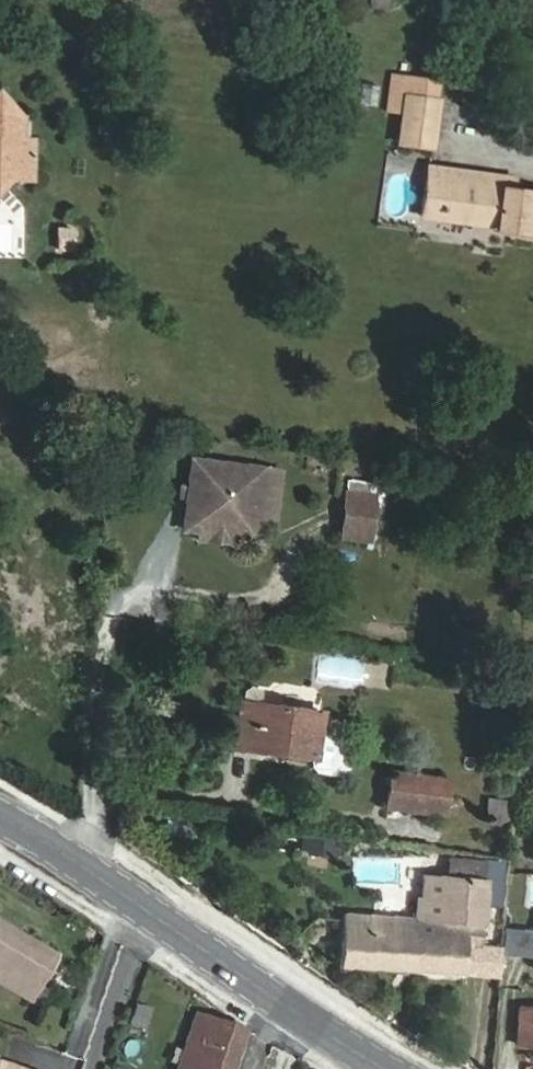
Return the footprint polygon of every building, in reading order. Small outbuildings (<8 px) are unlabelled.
[(399,144),(432,149),(439,102),(436,102),(439,82),(393,76),(391,95),(406,97),(399,144)] [(0,98),(0,184),(14,171),(31,171),(31,142),(20,141),(21,117),(13,117),(7,110),(10,106),(3,98),(0,98)] [(464,172),(463,183),(428,178),(424,210),(440,212),(439,220),(496,228),(496,232),(532,237),(532,194),(502,190),(503,177),(464,172)] [(280,472),(262,469),(192,461),(186,513),(202,515),(202,521),(238,526),(239,520),(256,521),(274,524),(280,472)] [(374,497),(347,494),(344,515),(372,519),(374,497)] [(256,521),(239,520),(238,526),(202,521),(202,515),(186,513),(185,529),(201,531),(200,540),(236,545),(237,536),(254,538),(256,521)] [(372,519),(344,515),(342,536),(369,539),(372,519)] [(242,691),(241,703),(257,706),(259,689),(247,688),(242,691)] [(319,735),(322,715),(257,706),(241,703),(239,717),(235,744),(235,749),(316,760),(319,735)] [(239,717),(218,714),(215,741),(235,744),(239,717)] [(319,735),(316,760),(315,764),(319,768),(338,771),(343,767),(346,743),(343,738),(319,735)] [(392,773),(387,808),(443,815),(448,781),(392,773)] [(507,821),(507,799),(491,799),(491,822),(507,821)] [(488,862),(487,880),(423,876),(421,900),(416,900),(415,917),(344,914),(340,967),(444,973),(446,946),(481,948),(482,925),(485,925),(486,898),(500,898),(501,863),(488,862)] [(0,926),(0,983),(29,999),(53,955),(0,926)] [(446,946),(444,973),(499,976),(502,949),(481,948),(446,946)] [(520,1009),(519,1031),(532,1032),(531,1059),(532,1059),(532,1009),(520,1009)] [(178,1068),(230,1068),(243,1030),(197,1013),(178,1068)] [(117,1061),(145,1068),(150,1052),(122,1044),(117,1061)]
